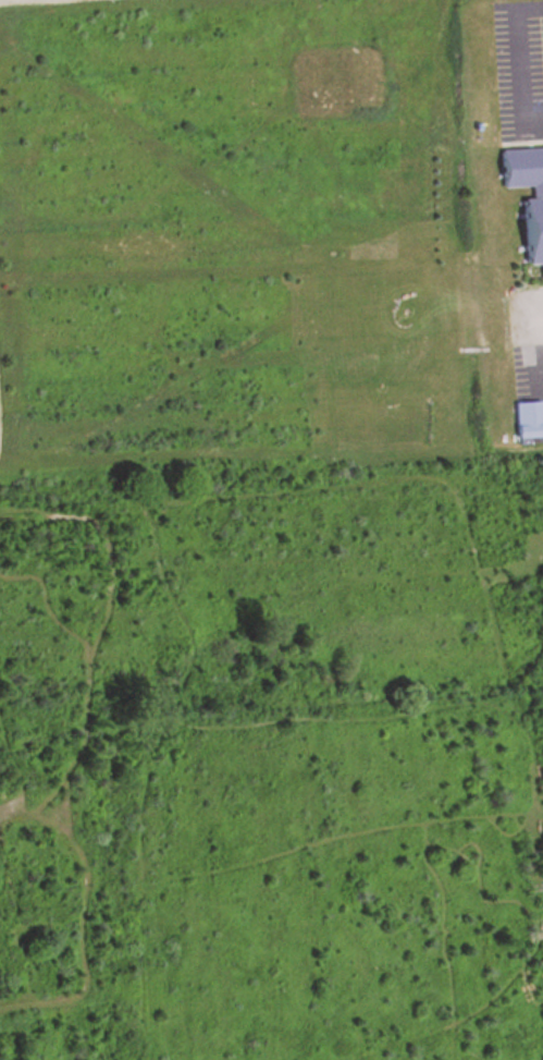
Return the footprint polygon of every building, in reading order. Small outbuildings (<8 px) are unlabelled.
[(501,191),(532,189),(533,202),(521,202),(524,266),(528,267),(541,267),(542,283),(542,150),(500,152),(501,191)]
